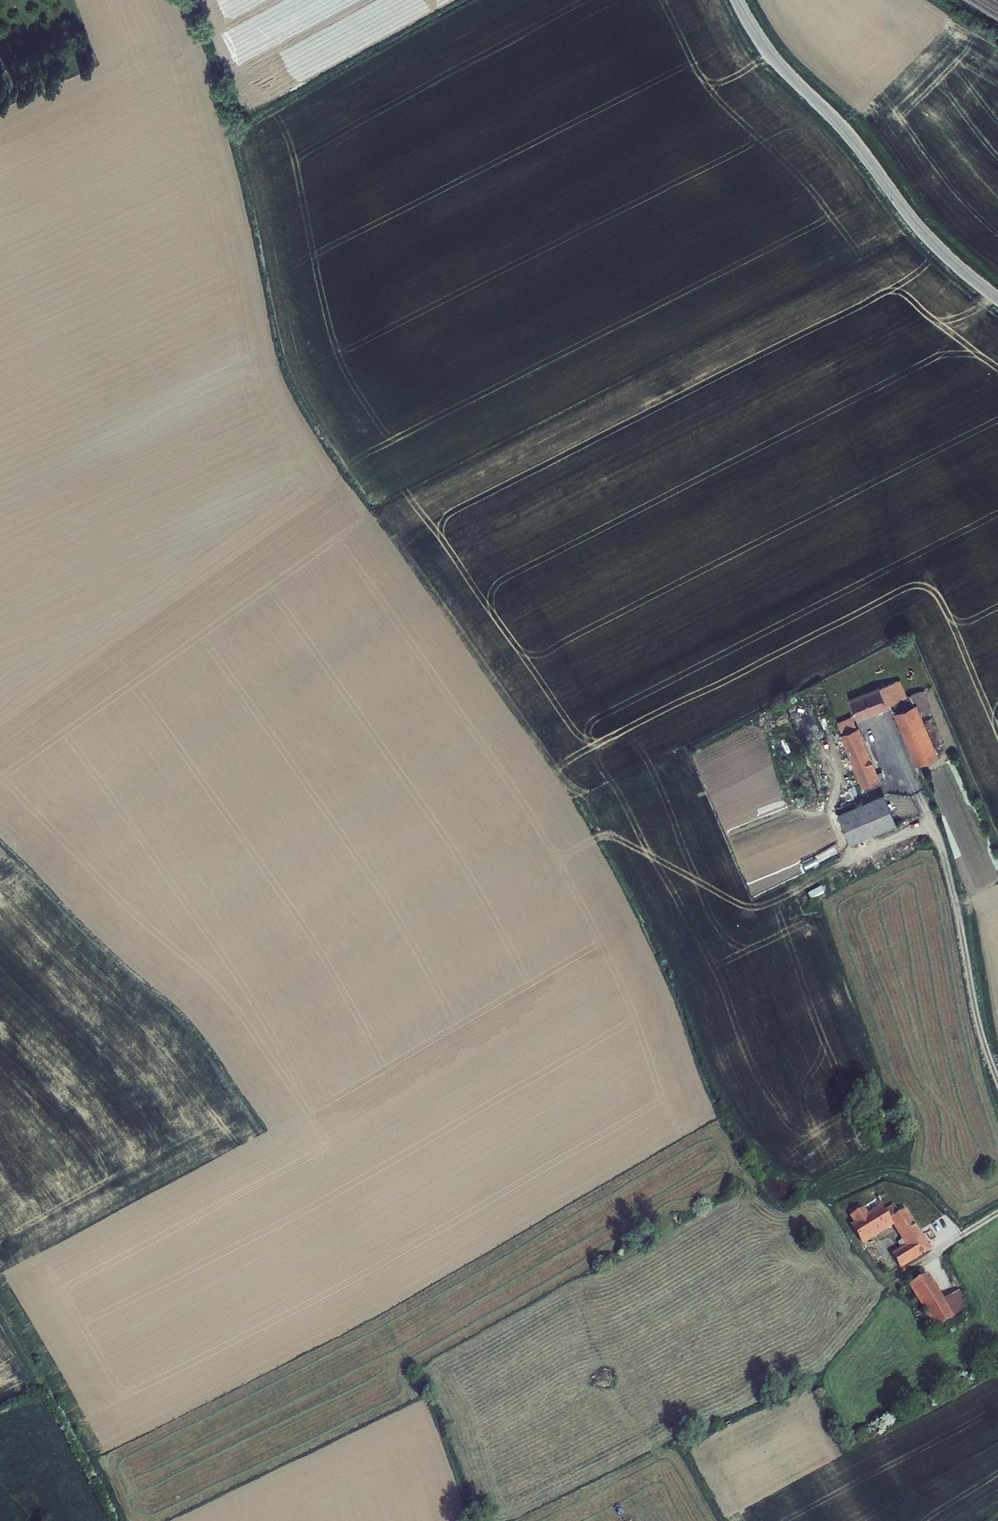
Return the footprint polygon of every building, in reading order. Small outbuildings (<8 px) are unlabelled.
[(902,686),(854,706),(861,724),(898,709),(923,770),(941,763),(924,722),(935,717),(926,696),(918,699),(909,703),(902,686)] [(868,793),(883,786),(860,733),(846,739),(868,793)] [(901,829),(889,801),(842,820),(854,850),(901,829)] [(894,1256),(899,1264),(929,1246),(914,1221),(908,1213),(904,1215),(898,1205),(895,1206),(890,1209),(887,1205),(865,1217),(859,1207),(852,1212),(856,1221),(853,1223),(863,1240),(896,1221),(911,1245),(894,1256)] [(940,1298),(920,1267),(908,1275),(911,1282),(909,1282),(937,1327),(959,1313),(948,1294),(940,1298)]
